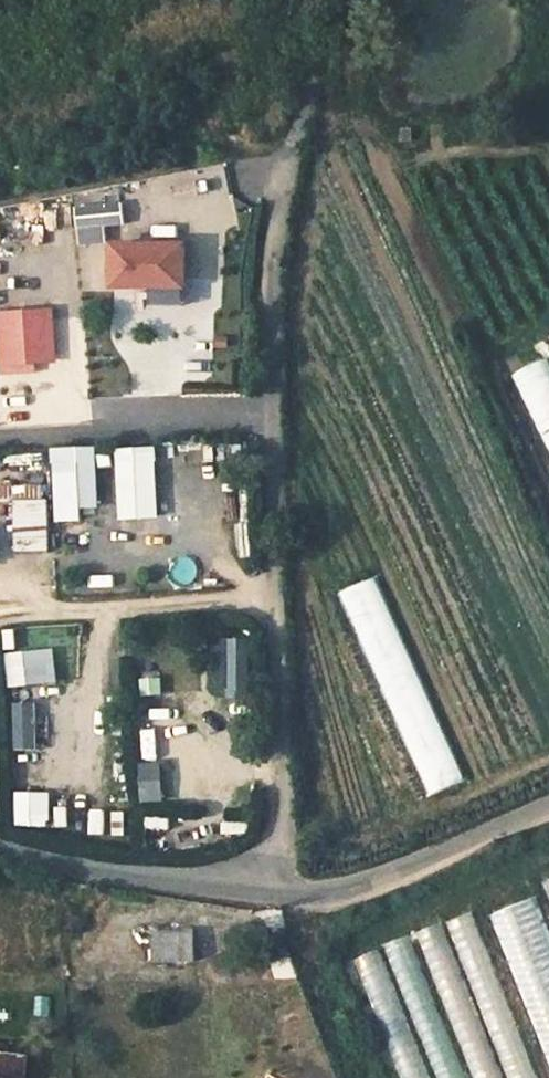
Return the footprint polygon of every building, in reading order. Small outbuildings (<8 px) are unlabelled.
[(109,243),(109,225),(128,225),(128,205),(82,205),(82,243),(109,243)] [(179,244),(179,228),(144,228),(144,244),(179,244)] [(112,244),(112,286),(133,287),(133,301),(160,302),(160,287),(183,287),(184,244),(179,244),(144,244),(112,244)] [(57,364),(55,308),(0,311),(0,345),(1,366),(57,364)] [(548,450),(548,357),(516,372),(548,450)] [(82,463),(58,464),(61,521),(85,520),(82,463)] [(256,550),(252,492),(237,493),(241,551),(256,550)] [(8,652),(10,687),(60,684),(58,650),(8,652)] [(493,915),(548,1063),(548,929),(537,898),(493,915)] [(474,914),(444,925),(444,924),(418,934),(422,946),(387,959),(384,952),(361,961),(389,1033),(413,1024),(423,1053),(403,1060),(409,1077),(536,1077),(474,914)] [(154,934),(155,958),(191,959),(191,934),(154,934)] [(25,1053),(8,1052),(8,1043),(0,1043),(0,1077),(23,1077),(25,1053)]
